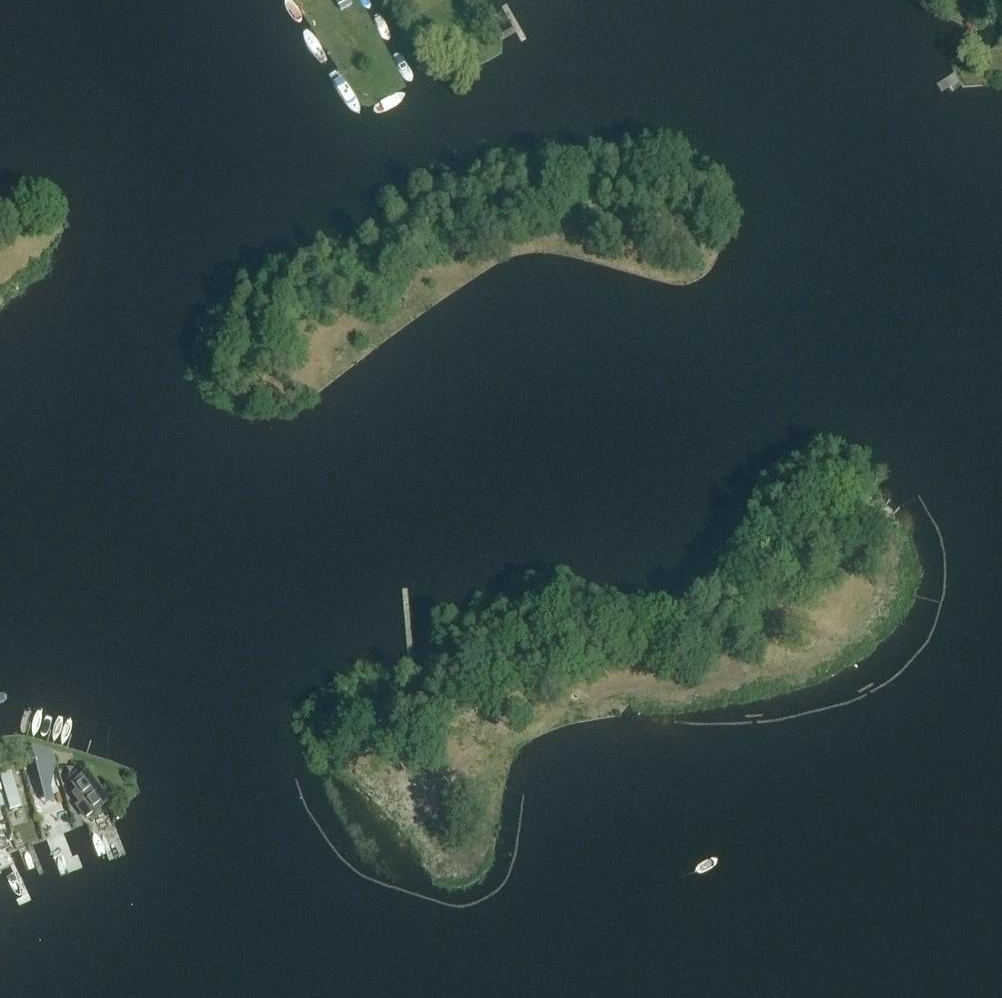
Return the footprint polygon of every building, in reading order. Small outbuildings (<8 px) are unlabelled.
[(347,0),(340,4),(343,11),(351,7),(347,0)] [(51,792),(52,788),(52,785),(54,780),(57,776),(54,764),(37,757),(32,758),(44,801),(52,799),(51,797),(51,794),(51,792)] [(17,804),(11,770),(0,773),(0,775),(6,807),(17,804)] [(82,772),(68,782),(75,792),(71,795),(78,805),(74,808),(83,821),(92,814),(95,818),(110,807),(87,776),(86,777),(82,772)]
